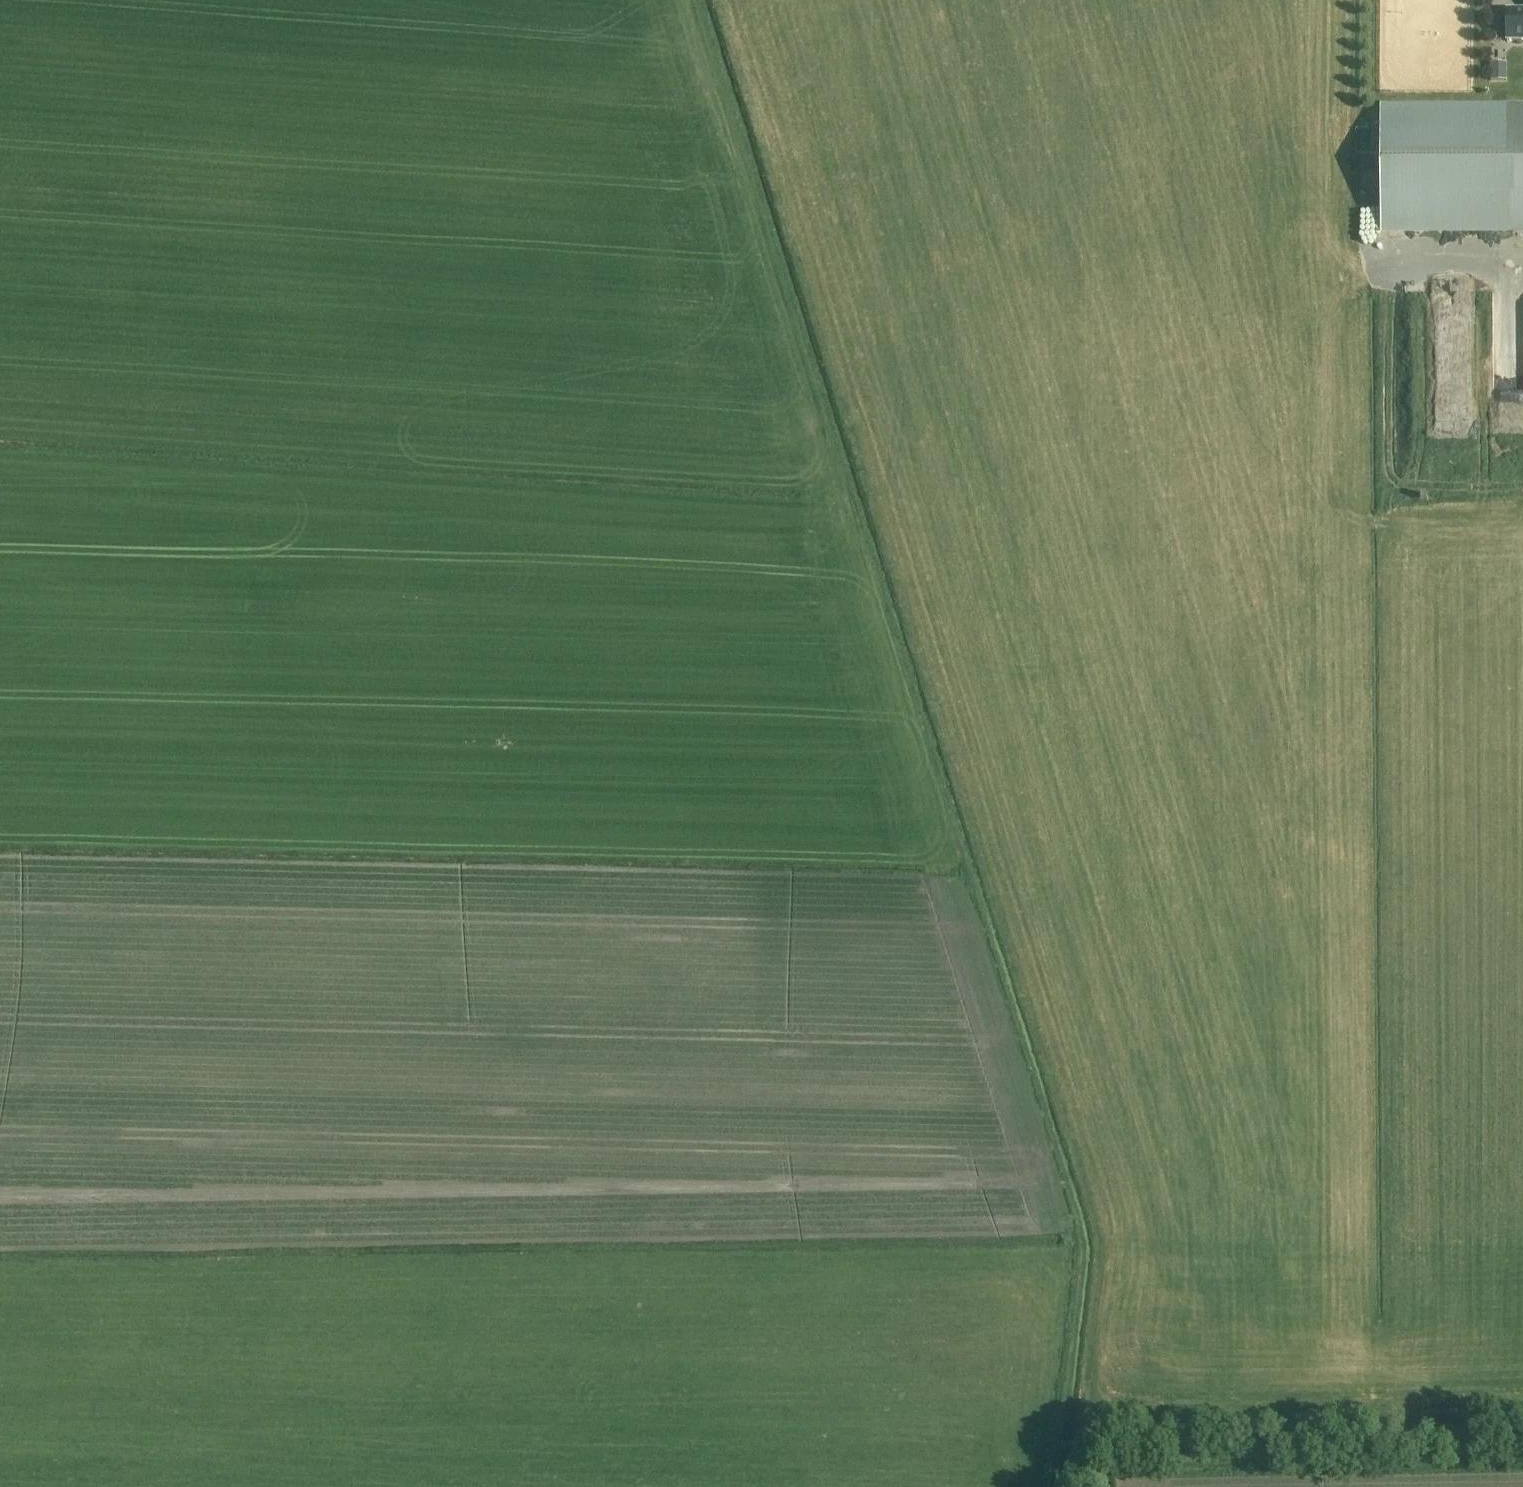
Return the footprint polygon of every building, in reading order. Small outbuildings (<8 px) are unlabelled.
[(1506,10),(1506,43),(1522,43),(1522,10),(1506,10)] [(1506,84),(1506,66),(1490,66),(1490,84),(1506,84)] [(1508,229),(1522,229),(1522,100),(1508,100),(1508,229)] [(1381,230),(1508,229),(1507,110),(1381,110),(1381,230)]
